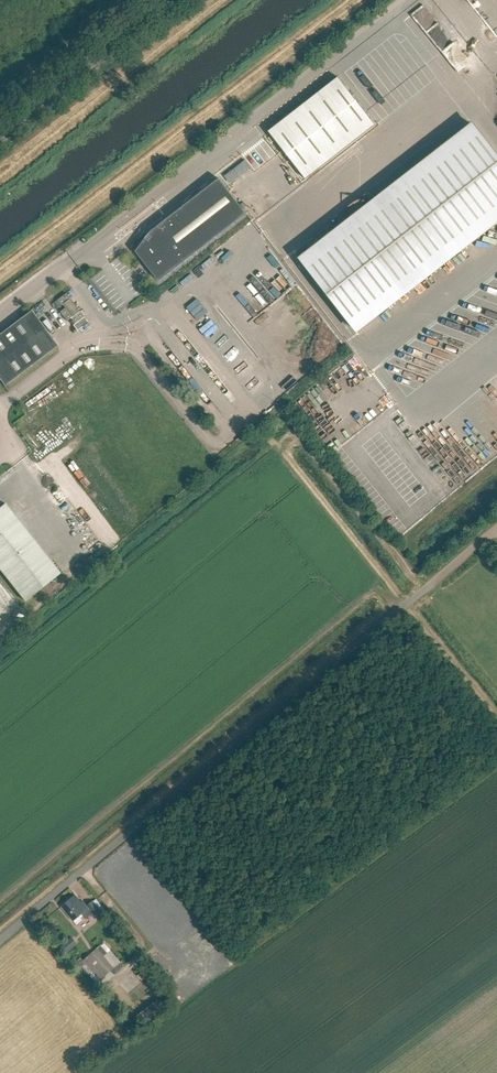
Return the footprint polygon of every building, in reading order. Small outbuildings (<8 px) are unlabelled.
[(339,78),(269,132),(305,179),(375,125),(339,78)] [(356,331),(496,221),(496,156),(474,126),(301,260),(356,331)] [(227,182),(250,168),(245,160),(222,174),(227,182)] [(136,252),(159,282),(246,214),(219,179),(151,232),(136,252)] [(60,312),(67,321),(69,320),(77,331),(88,323),(66,293),(57,300),(63,309),(60,312)] [(196,301),(186,308),(191,315),(197,311),(196,310),(200,306),(196,301)] [(31,311),(0,334),(0,380),(4,386),(57,346),(31,311)] [(5,504),(0,508),(0,570),(25,601),(60,573),(5,504)] [(82,903),(76,895),(62,907),(73,921),(73,922),(82,914),(86,919),(93,913),(96,917),(102,912),(105,909),(97,899),(93,901),(87,906),(84,902),(82,903)] [(73,947),(68,941),(61,947),(67,953),(73,947)] [(84,960),(100,979),(120,962),(111,951),(108,953),(101,945),(84,960)] [(136,974),(142,968),(139,965),(133,970),(136,974)] [(135,1022),(140,1029),(157,1016),(152,1009),(135,1022)]
